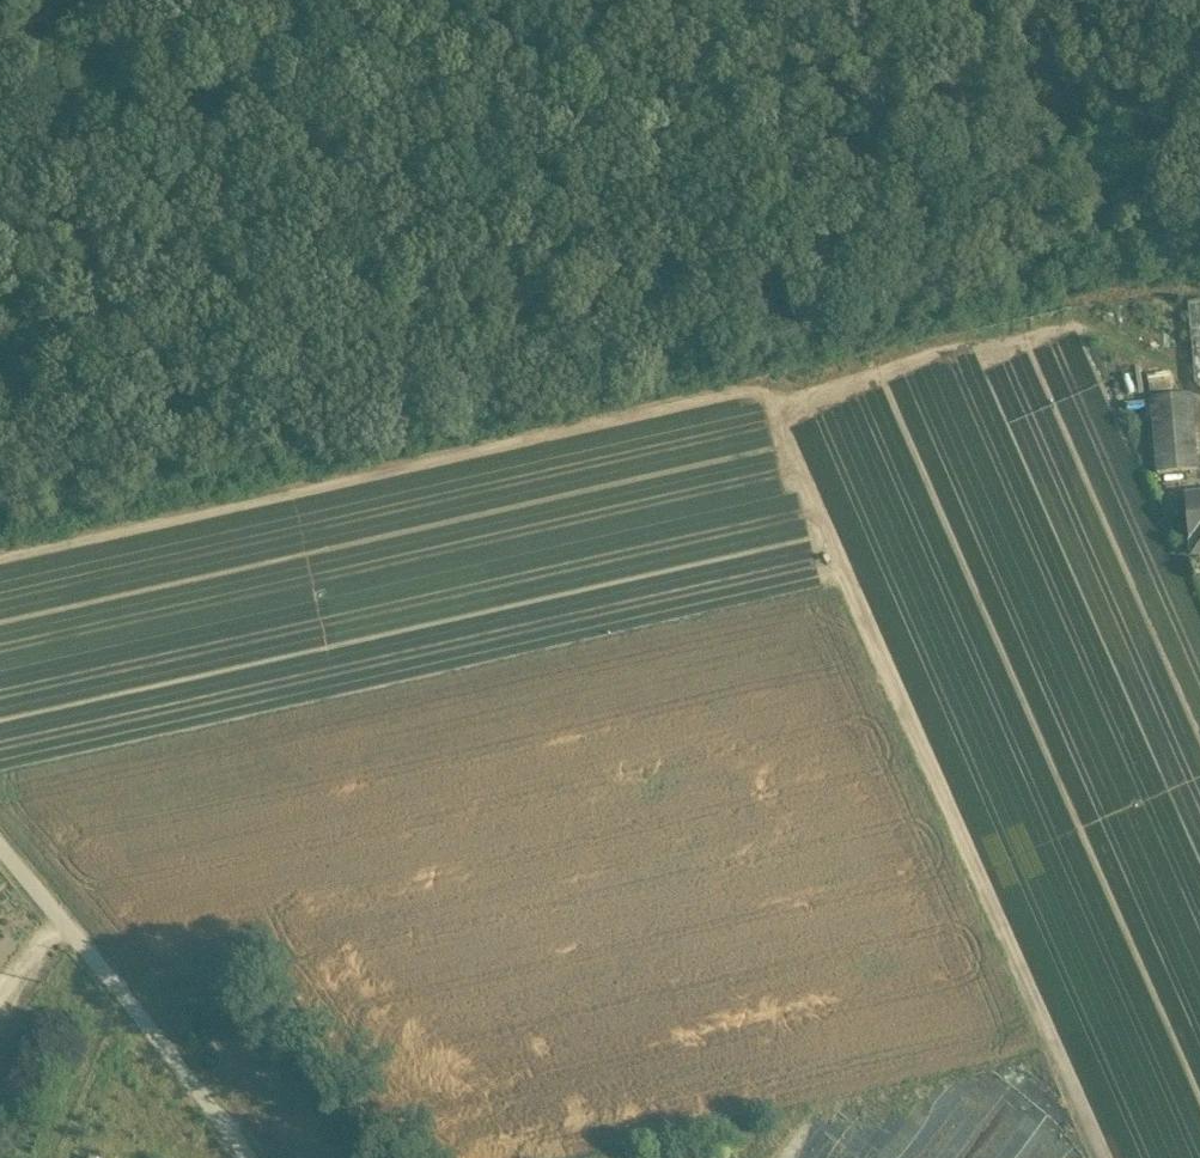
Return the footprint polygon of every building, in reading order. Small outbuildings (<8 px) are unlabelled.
[(1187,304),(1194,383),(1199,390),(1199,303),(1187,304)] [(1192,395),(1151,398),(1156,451),(1197,447),(1192,395)] [(1197,447),(1156,451),(1158,474),(1199,471),(1197,447)] [(1185,497),(1190,541),(1191,541),(1193,556),(1199,555),(1199,495),(1185,497)]
